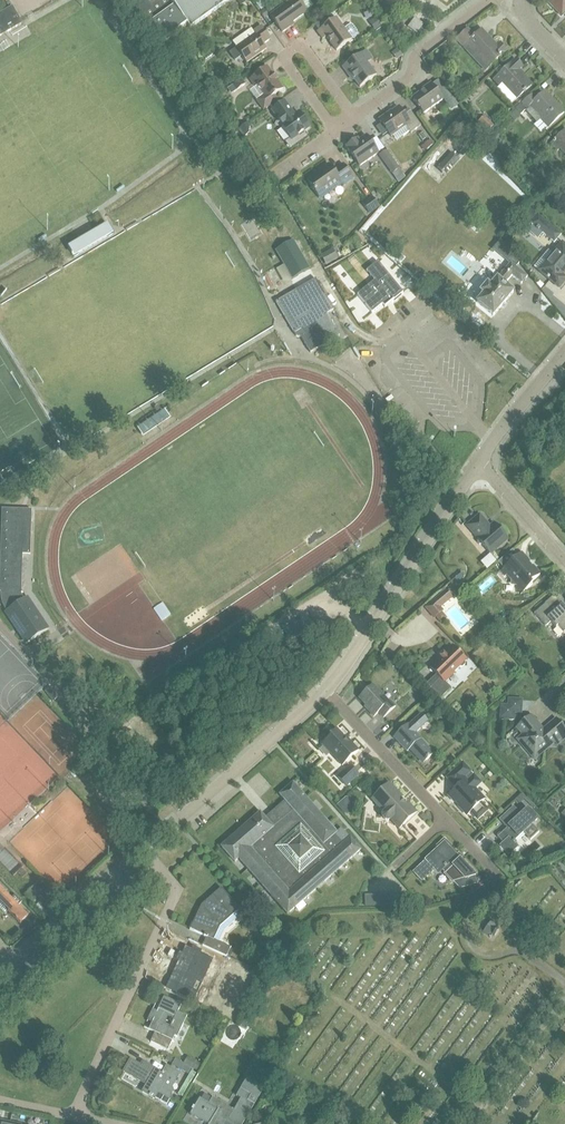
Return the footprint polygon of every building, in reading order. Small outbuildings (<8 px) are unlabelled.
[(164,44),(188,27),(169,0),(163,0),(151,8),(149,5),(146,0),(132,0),(164,44)] [(149,5),(151,8),(163,0),(146,0),(149,5)] [(188,27),(191,30),(232,0),(169,0),(188,27)] [(271,16),(283,32),(292,26),(290,25),(308,12),(314,7),(309,0),(294,0),(271,16)] [(548,3),(553,8),(562,17),(564,15),(564,0),(550,0),(548,3)] [(21,25),(11,8),(0,15),(0,38),(21,25)] [(264,11),(261,13),(265,20),(269,17),(264,11)] [(337,51),(353,40),(352,39),(356,36),(357,31),(354,27),(350,27),(345,30),(337,19),(318,32),(324,40),(327,37),(337,51)] [(376,30),(382,26),(377,19),(371,23),(376,30)] [(425,26),(415,19),(408,28),(418,35),(425,26)] [(263,26),(255,32),(256,34),(229,53),(235,62),(242,57),(247,64),(268,49),(265,45),(272,39),(263,26)] [(467,30),(455,41),(462,49),(466,46),(482,64),(479,67),(481,68),(484,72),(489,68),(507,51),(501,44),(496,48),(492,44),(493,42),(482,30),(474,37),(467,30)] [(377,76),(368,63),(370,62),(373,59),(367,50),(363,53),(343,68),(349,76),(351,75),(360,88),(377,76)] [(393,54),(398,60),(402,57),(397,51),(393,54)] [(190,57),(184,61),(187,65),(193,60),(190,57)] [(437,59),(431,63),(435,69),(441,65),(437,59)] [(516,60),(495,80),(500,85),(497,88),(511,103),(517,98),(518,98),(532,85),(519,71),(523,68),(516,60)] [(191,62),(190,71),(202,72),(203,63),(191,62)] [(258,85),(265,95),(260,98),(259,104),(264,110),(278,101),(274,96),(283,89),(269,68),(252,80),(256,86),(258,85)] [(231,88),(228,90),(232,95),(235,93),(246,85),(242,80),(231,88)] [(424,114),(444,100),(432,83),(424,88),(425,89),(412,98),(424,114)] [(521,105),(515,111),(516,112),(520,117),(525,112),(537,125),(540,121),(547,129),(551,126),(564,113),(545,92),(537,100),(533,95),(521,105)] [(285,102),(272,111),(283,125),(282,126),(292,140),(289,141),(287,143),(291,150),(293,149),(309,138),(308,137),(307,138),(303,133),(310,128),(300,113),(295,116),(285,102)] [(387,115),(379,121),(391,137),(405,127),(410,134),(421,127),(410,112),(409,110),(403,114),(399,108),(388,116),(387,115)] [(516,112),(510,117),(514,122),(520,117),(516,112)] [(493,126),(484,117),(476,125),(485,134),(493,126)] [(247,123),(240,128),(246,136),(250,133),(250,127),(247,123)] [(551,145),(558,152),(560,150),(564,155),(564,132),(551,145)] [(359,167),(378,154),(366,136),(359,141),(358,139),(346,148),(359,167)] [(424,146),(427,151),(434,146),(431,141),(424,146)] [(392,175),(399,170),(386,151),(379,157),(392,175)] [(452,153),(438,169),(445,176),(460,160),(452,153)] [(532,153),(519,166),(522,170),(536,157),(532,153)] [(321,202),(343,186),(353,179),(343,165),(333,172),(329,165),(319,171),(320,172),(307,182),(321,202)] [(403,175),(396,180),(399,184),(406,178),(403,175)] [(535,190),(530,194),(534,200),(540,195),(535,190)] [(369,214),(379,207),(372,198),(363,205),(369,214)] [(555,244),(562,235),(539,216),(532,225),(555,244)] [(244,225),(254,239),(263,232),(253,219),(244,225)] [(507,236),(504,243),(510,245),(512,238),(507,236)] [(501,240),(493,250),(501,257),(508,249),(501,240)] [(293,241),(276,251),(293,280),(310,270),(293,241)] [(564,273),(564,246),(563,244),(540,272),(559,288),(564,281),(564,279),(562,277),(564,273)] [(339,260),(333,249),(321,255),(327,266),(339,260)] [(375,281),(358,295),(372,313),(383,305),(385,308),(403,293),(378,262),(367,271),(375,281)] [(522,285),(528,277),(511,263),(491,287),(488,284),(481,293),(484,295),(477,303),(493,317),(513,293),(504,285),(512,276),(522,285)] [(479,276),(485,281),(490,274),(483,270),(479,276)] [(314,351),(340,336),(327,315),(334,311),(316,280),(276,303),(296,337),(302,338),(305,336),(314,351)] [(167,408),(141,426),(149,437),(175,419),(167,408)] [(23,555),(30,555),(32,510),(24,510),(24,511),(21,511),(21,510),(2,509),(2,519),(1,541),(0,586),(0,593),(1,593),(1,594),(1,595),(1,596),(1,597),(1,599),(2,600),(2,601),(2,602),(3,603),(3,604),(3,605),(4,606),(4,607),(5,608),(5,609),(6,610),(7,611),(6,612),(17,628),(19,632),(23,638),(26,642),(27,644),(37,638),(39,636),(48,630),(48,629),(33,607),(31,609),(25,599),(24,600),(21,593),(23,593),(21,593),(23,555)] [(467,526),(478,539),(477,539),(478,540),(477,543),(479,545),(483,545),(490,554),(508,539),(495,524),(490,527),(480,515),(467,526)] [(483,562),(490,570),(499,561),(493,553),(483,562)] [(504,568),(501,571),(505,576),(508,574),(524,592),(533,585),(531,583),(540,575),(532,567),(530,568),(527,565),(529,563),(521,553),(518,556),(504,568)] [(460,574),(453,580),(456,583),(463,577),(460,574)] [(441,624),(447,618),(442,612),(443,610),(441,607),(452,598),(451,596),(454,593),(450,589),(447,591),(445,589),(424,607),(434,618),(435,617),(441,624)] [(546,604),(534,614),(546,627),(551,622),(556,628),(558,627),(564,634),(564,610),(562,606),(554,597),(555,596),(554,595),(545,603),(546,604)] [(154,606),(154,607),(161,618),(167,613),(160,602),(154,606)] [(306,616),(300,620),(307,630),(308,631),(314,627),(311,624),(306,616)] [(299,621),(283,632),(290,642),(305,631),(299,621)] [(467,661),(453,646),(444,654),(440,657),(441,658),(430,668),(440,678),(430,688),(441,699),(451,689),(446,683),(455,674),(454,673),(460,667),(463,667),(465,665),(465,662),(467,661)] [(364,693),(359,698),(369,709),(368,710),(374,717),(379,713),(384,718),(396,707),(390,701),(389,703),(373,685),(367,690),(364,690),(364,693)] [(51,687),(45,692),(53,702),(59,697),(51,687)] [(171,717),(160,697),(157,699),(153,701),(152,702),(163,722),(171,717)] [(523,699),(508,698),(508,705),(501,705),(500,720),(514,721),(515,714),(522,714),(523,699)] [(408,724),(393,738),(407,752),(410,749),(420,760),(423,758),(426,761),(434,754),(434,753),(433,754),(420,740),(421,739),(416,733),(428,721),(421,714),(409,725),(408,724)] [(531,754),(539,755),(554,741),(557,745),(564,739),(564,729),(556,719),(544,730),(531,715),(516,728),(523,735),(518,739),(531,754)] [(459,719),(458,728),(466,729),(467,719),(459,719)] [(331,737),(324,744),(332,752),(331,753),(342,766),(358,751),(351,743),(350,744),(336,730),(335,731),(333,731),(331,733),(331,735),(330,736),(331,737)] [(474,789),(480,783),(474,776),(468,782),(464,777),(470,772),(463,764),(448,778),(455,786),(456,784),(458,787),(449,795),(467,815),(471,812),(477,817),(479,818),(486,811),(486,808),(481,803),(484,800),(474,789)] [(350,766),(338,778),(346,787),(359,775),(350,766)] [(288,915),(361,850),(342,828),(337,833),(293,783),(280,796),(286,802),(267,820),(260,813),(221,847),(235,863),(239,859),(288,915)] [(389,784),(372,800),(384,813),(383,816),(383,818),(385,821),(388,821),(391,820),(399,829),(416,813),(407,803),(405,805),(400,800),(401,799),(396,793),(397,792),(389,784)] [(346,799),(337,806),(341,811),(346,807),(352,807),(353,799),(346,799)] [(508,828),(498,837),(503,843),(500,846),(509,856),(518,848),(515,845),(517,843),(515,841),(523,833),(530,841),(539,833),(532,825),(532,824),(538,820),(528,809),(523,814),(521,816),(518,814),(519,813),(514,807),(499,820),(505,826),(506,825),(508,828)] [(474,877),(476,877),(450,849),(452,847),(445,840),(437,846),(438,849),(424,862),(425,863),(414,873),(422,881),(435,869),(439,874),(443,870),(445,872),(444,873),(453,882),(454,882),(460,889),(476,884),(474,877)] [(16,875),(21,880),(30,873),(25,868),(16,875)] [(33,904),(42,894),(35,886),(25,896),(33,904)] [(8,912),(20,925),(29,916),(19,906),(22,903),(19,900),(15,896),(12,899),(0,887),(0,903),(8,912)] [(199,913),(191,930),(207,937),(203,945),(227,957),(231,949),(214,940),(220,928),(240,910),(222,889),(202,906),(205,909),(202,915),(199,913)] [(400,894),(366,895),(366,908),(400,907),(400,894)] [(492,921),(482,933),(490,939),(492,936),(494,938),(502,928),(492,921)] [(207,965),(209,964),(208,960),(203,960),(203,957),(196,958),(190,955),(192,950),(186,947),(182,955),(179,953),(177,958),(180,959),(174,972),(180,975),(182,973),(196,980),(201,969),(204,970),(207,965)] [(177,1038),(187,1017),(178,1012),(181,1006),(164,998),(157,1012),(153,1010),(149,1017),(154,1019),(149,1030),(155,1033),(151,1042),(169,1050),(175,1037),(177,1038)] [(243,1021),(239,1028),(245,1031),(249,1025),(243,1021)] [(184,1065),(197,1072),(198,1071),(200,1072),(203,1066),(201,1065),(188,1057),(184,1065)] [(171,1088),(179,1074),(167,1067),(163,1074),(147,1065),(144,1068),(131,1060),(124,1072),(147,1085),(143,1092),(155,1099),(159,1092),(171,1099),(173,1090),(171,1088)] [(154,1065),(163,1069),(165,1064),(155,1061),(154,1065)] [(268,1066),(261,1078),(269,1083),(276,1071),(268,1066)] [(192,1071),(178,1095),(183,1098),(197,1075),(192,1071)] [(209,1103),(199,1097),(190,1113),(208,1123),(242,1123),(264,1087),(247,1077),(236,1095),(241,1098),(234,1110),(212,1097),(209,1103)]
